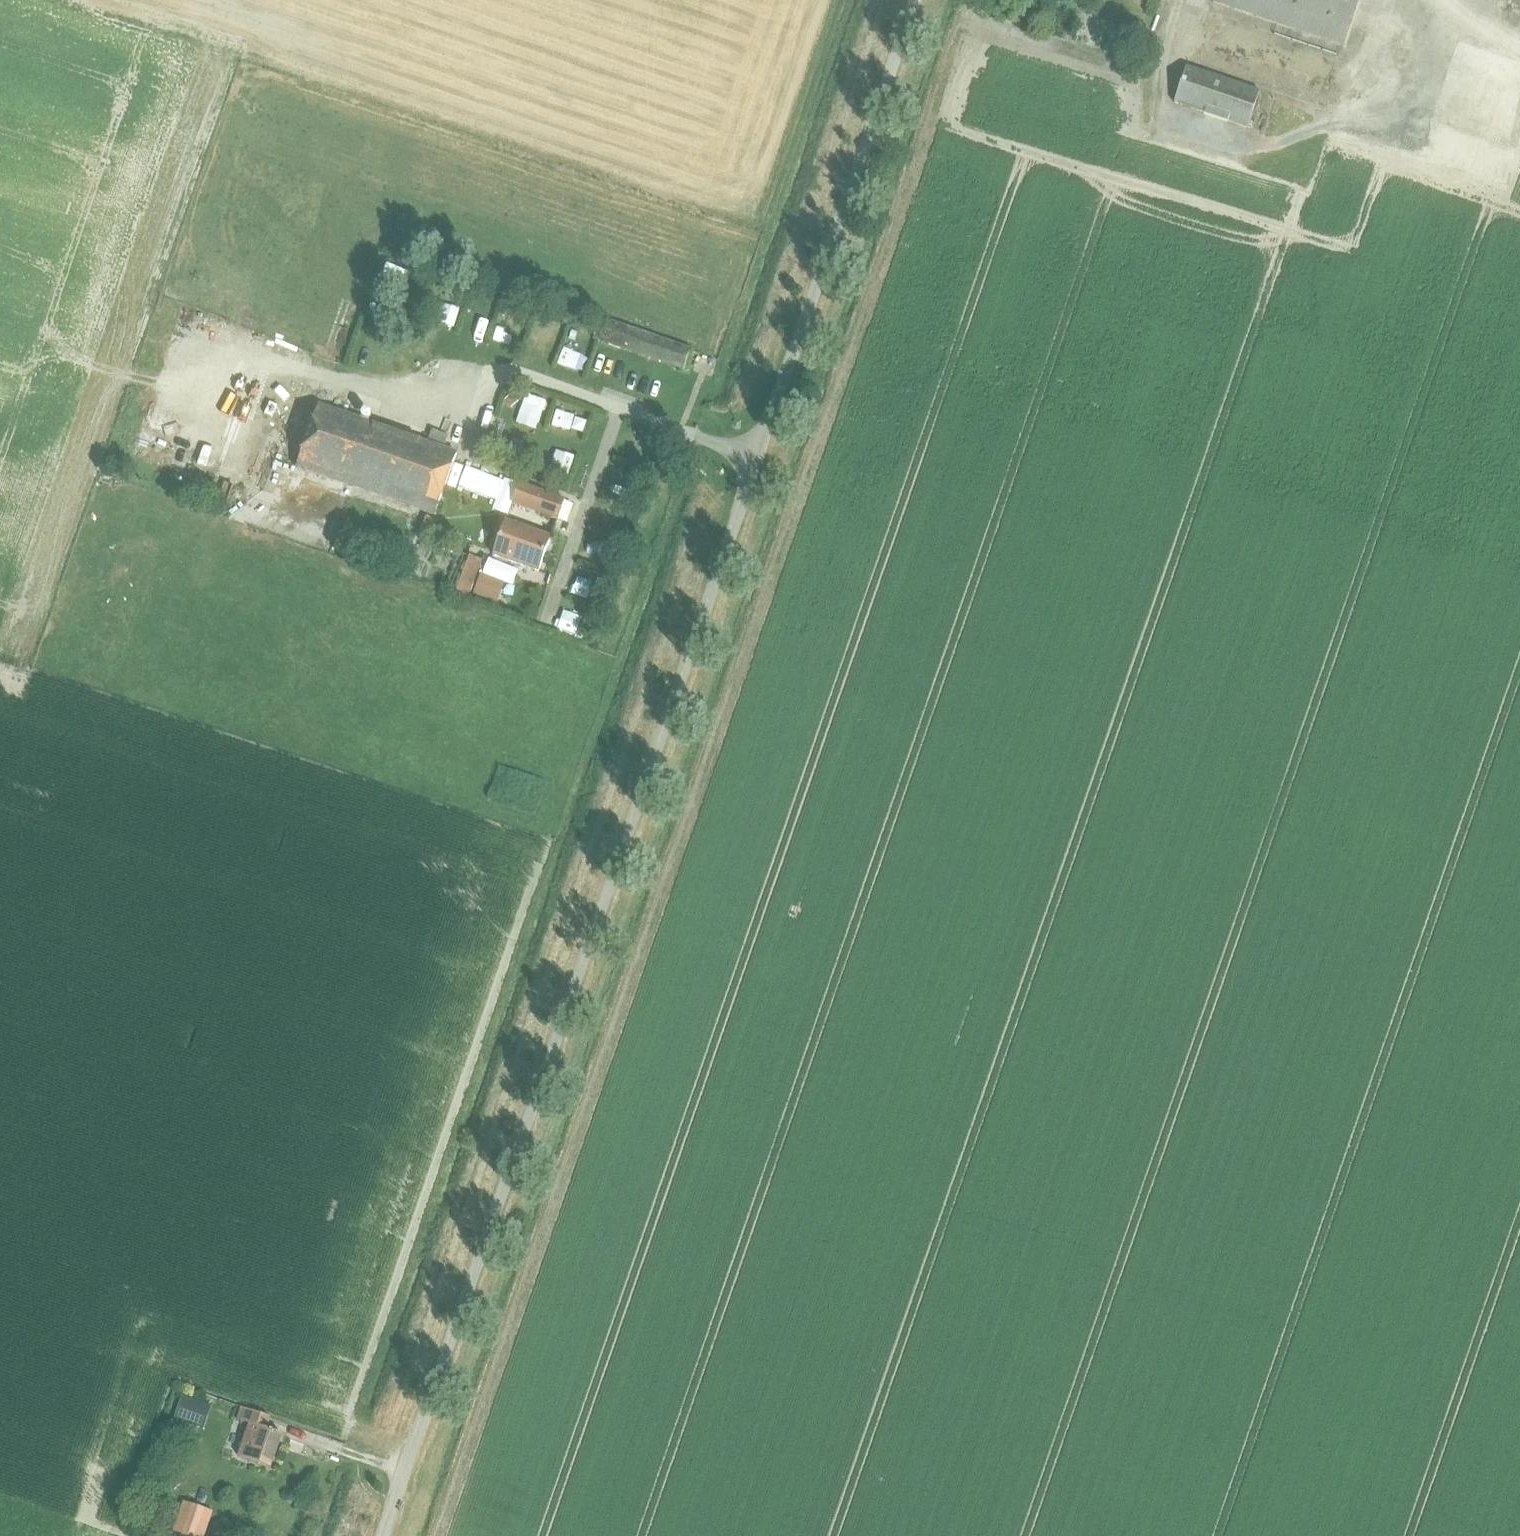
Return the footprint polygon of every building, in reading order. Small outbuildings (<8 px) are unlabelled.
[(1361,0),(1214,0),(1213,1),(1346,46),(1361,0)] [(1188,66),(1175,103),(1249,128),(1261,91),(1188,66)] [(621,326),(600,319),(593,339),(614,347),(621,326)] [(678,346),(670,366),(684,371),(691,350),(678,346)] [(515,391),(504,400),(511,408),(521,400),(515,391)] [(435,516),(457,454),(318,406),(296,467),(435,516)] [(512,504),(558,520),(565,501),(519,485),(512,504)] [(538,572),(551,538),(506,521),(493,555),(538,572)] [(467,556),(451,599),(465,605),(481,562),(467,556)] [(481,574),(474,593),(491,599),(498,581),(481,574)] [(182,1396),(174,1419),(202,1429),(210,1406),(182,1396)] [(269,1469),(282,1434),(266,1429),(269,1418),(241,1408),(236,1421),(249,1425),(237,1457),(269,1469)] [(174,1475),(164,1482),(169,1490),(180,1483),(174,1475)] [(212,1510),(182,1500),(172,1531),(186,1535),(203,1535),(212,1510)]
